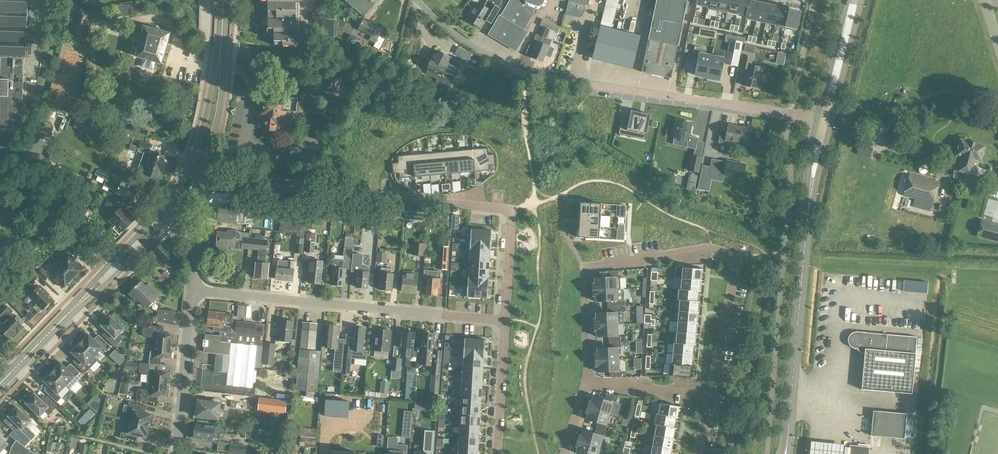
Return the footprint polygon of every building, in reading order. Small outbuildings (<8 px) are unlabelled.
[(27,0),(0,0),(0,129),(21,129),(24,59),(25,59),(25,54),(32,55),(32,44),(30,44),(31,24),(38,24),(39,7),(32,7),(32,2),(27,2),(27,0)] [(268,28),(274,28),(274,46),(302,45),(302,32),(300,32),(299,0),(268,0),(268,28)] [(348,0),(366,15),(375,4),(373,3),(375,0),(348,0)] [(493,19),(500,8),(499,8),(503,1),(501,0),(488,0),(483,7),(477,3),(471,13),(472,13),(468,20),(480,28),(488,16),(493,19)] [(526,32),(524,31),(534,13),(533,12),(535,8),(537,9),(545,5),(547,0),(509,0),(489,34),(516,50),(526,32)] [(588,6),(590,0),(569,0),(565,14),(576,17),(583,13),(585,5),(588,6)] [(688,0),(657,0),(642,72),(671,77),(688,0)] [(707,9),(717,11),(719,0),(709,0),(707,7),(707,9)] [(728,11),(727,11),(730,0),(719,0),(717,11),(727,13),(728,11)] [(727,11),(728,11),(737,13),(740,0),(730,0),(727,11)] [(748,15),(751,1),(751,0),(740,0),(737,13),(747,15),(748,15)] [(748,15),(747,15),(746,18),(757,21),(761,3),(751,1),(748,15)] [(757,21),(767,23),(771,5),(761,3),(757,21)] [(780,8),(771,5),(767,23),(775,25),(775,27),(776,27),(780,8)] [(786,29),(790,10),(780,8),(776,27),(786,29)] [(88,32),(92,23),(94,16),(90,15),(90,14),(81,10),(71,33),(80,37),(81,37),(85,38),(87,32),(88,32)] [(796,32),(800,12),(790,10),(786,29),(796,32)] [(358,30),(372,37),(377,27),(363,20),(358,30)] [(533,41),(536,43),(531,57),(542,61),(545,55),(551,58),(554,49),(549,47),(552,40),(546,38),(549,29),(552,23),(542,20),(540,25),(543,26),(540,35),(536,34),(533,41)] [(162,64),(170,33),(144,26),(136,57),(162,64)] [(592,58),(632,68),(640,36),(600,26),(592,58)] [(709,29),(707,37),(715,39),(717,31),(709,29)] [(733,40),(731,49),(728,63),(738,65),(741,52),(743,42),(733,40)] [(459,47),(456,54),(462,57),(466,50),(459,47)] [(705,55),(706,49),(695,47),(693,59),(698,60),(695,75),(701,77),(707,78),(712,56),(705,55)] [(427,68),(428,69),(426,73),(437,79),(437,80),(439,81),(437,85),(448,90),(456,73),(452,70),(452,69),(457,71),(461,63),(451,58),(437,51),(432,61),(431,60),(429,61),(426,66),(427,68)] [(707,78),(714,80),(714,79),(719,80),(724,59),(712,56),(707,78)] [(751,65),(752,58),(743,56),(741,67),(747,69),(743,85),(758,88),(763,68),(751,65)] [(336,87),(339,88),(341,79),(325,75),(323,84),(326,85),(325,89),(335,91),(336,87)] [(265,119),(259,118),(258,127),(264,128),(265,129),(266,130),(268,131),(271,131),(274,130),(275,130),(275,128),(279,128),(278,130),(287,131),(290,113),(288,112),(288,110),(303,112),(306,93),(287,90),(286,99),(280,98),(280,94),(273,93),(272,95),(265,94),(264,99),(262,114),(266,114),(265,119)] [(629,131),(647,134),(651,115),(631,111),(630,117),(622,115),(618,135),(628,137),(629,131)] [(74,128),(97,136),(101,123),(79,116),(74,128)] [(677,120),(673,138),(688,141),(686,147),(696,149),(698,138),(689,136),(692,123),(677,120)] [(725,144),(726,140),(747,144),(750,130),(728,126),(727,130),(721,129),(719,143),(725,144)] [(966,157),(970,142),(960,139),(955,155),(951,154),(949,161),(950,163),(955,164),(954,169),(965,172),(969,158),(966,157)] [(151,144),(131,140),(130,150),(148,154),(150,150),(151,144)] [(856,154),(869,159),(873,149),(855,141),(852,147),(858,150),(856,154)] [(979,161),(980,162),(985,146),(970,142),(966,157),(969,158),(965,172),(966,173),(965,178),(974,180),(979,161)] [(27,161),(26,146),(0,148),(0,155),(27,161)] [(475,172),(489,171),(490,172),(492,173),(494,170),(494,166),(496,165),(495,154),(489,155),(488,148),(473,150),(475,172)] [(475,172),(473,150),(458,151),(460,173),(475,172)] [(458,151),(443,152),(445,174),(460,173),(458,151)] [(158,179),(161,172),(163,173),(168,159),(166,158),(166,157),(152,152),(148,163),(146,162),(143,170),(149,172),(148,175),(158,179)] [(445,174),(443,152),(428,154),(430,176),(445,174)] [(415,177),(430,176),(428,154),(413,155),(415,177)] [(415,177),(413,155),(398,156),(398,163),(392,163),(393,174),(395,174),(396,178),(398,181),(401,179),(401,178),(415,177)] [(702,158),(693,156),(689,170),(698,172),(702,158)] [(724,175),(743,179),(746,164),(727,161),(727,162),(712,160),(709,176),(717,178),(718,172),(725,173),(724,175)] [(133,190),(134,187),(114,177),(98,169),(95,175),(111,183),(109,189),(134,201),(135,199),(136,199),(138,196),(137,195),(138,193),(133,190)] [(909,174),(904,196),(933,203),(939,182),(909,174)] [(709,179),(701,177),(698,189),(707,191),(709,179)] [(695,191),(696,183),(689,182),(687,189),(695,191)] [(82,183),(72,196),(79,201),(89,188),(82,183)] [(61,185),(56,190),(65,198),(69,193),(61,185)] [(308,203),(285,200),(284,209),(301,210),(300,213),(282,212),(281,211),(278,231),(304,234),(306,214),(308,203)] [(601,216),(601,204),(581,203),(580,214),(601,216)] [(120,204),(116,209),(118,211),(109,220),(115,226),(113,228),(119,235),(135,218),(123,206),(122,206),(120,204)] [(220,207),(218,221),(245,224),(247,208),(237,207),(237,208),(220,206),(220,207)] [(425,212),(405,210),(404,219),(425,221),(425,212)] [(377,231),(378,214),(367,213),(366,230),(377,231)] [(600,227),(601,216),(580,214),(579,226),(600,227)] [(982,220),(977,236),(997,242),(997,225),(982,220)] [(579,226),(578,238),(599,239),(600,227),(579,226)] [(466,239),(491,241),(491,230),(467,229),(466,239)] [(228,246),(234,246),(233,249),(242,250),(242,240),(240,240),(240,232),(236,232),(236,231),(229,231),(228,233),(218,232),(218,238),(217,239),(216,242),(218,244),(217,245),(218,245),(218,250),(217,251),(224,252),(227,252),(228,246)] [(306,232),(305,242),(307,242),(314,243),(315,233),(306,232)] [(250,238),(250,249),(259,250),(258,263),(256,263),(255,277),(267,278),(269,264),(265,263),(267,240),(262,240),(263,236),(255,235),(255,239),(250,238)] [(296,237),(295,253),(303,254),(304,238),(296,237)] [(345,237),(343,260),(344,260),(343,266),(351,266),(352,261),(351,261),(354,238),(345,237)] [(466,239),(466,249),(490,250),(491,241),(466,239)] [(72,254),(76,249),(69,242),(65,247),(72,254)] [(314,253),(314,243),(307,242),(306,252),(314,253)] [(163,268),(167,264),(170,268),(178,260),(174,255),(174,254),(168,248),(163,243),(154,252),(158,255),(154,259),(163,268)] [(425,256),(425,244),(413,243),(413,255),(425,256)] [(439,247),(437,270),(446,271),(448,247),(439,247)] [(489,260),(490,250),(466,249),(465,259),(470,259),(470,258),(489,260)] [(66,259),(61,265),(73,277),(83,268),(70,255),(70,256),(66,252),(62,255),(66,259)] [(386,262),(387,253),(377,252),(376,262),(386,262)] [(352,255),(352,261),(351,266),(351,270),(351,272),(357,273),(356,286),(368,288),(369,272),(369,268),(361,267),(361,262),(362,255),(352,255)] [(469,268),(489,269),(489,260),(470,258),(470,259),(469,268)] [(333,267),(332,267),(331,284),(345,286),(346,269),(346,268),(343,268),(343,266),(344,260),(343,260),(334,259),(333,267)] [(310,275),(309,282),(321,284),(323,261),(310,260),(309,266),(308,266),(308,275),(310,275)] [(276,279),(292,281),(293,269),(294,262),(288,261),(287,269),(277,268),(276,279)] [(45,280),(50,276),(38,265),(34,269),(45,280)] [(55,270),(51,266),(48,270),(51,274),(63,287),(73,277),(61,265),(55,270)] [(39,276),(32,268),(27,273),(35,280),(39,276)] [(392,269),(382,268),(381,272),(379,289),(392,290),(394,274),(391,274),(392,269)] [(469,268),(469,278),(488,279),(489,269),(469,268)] [(682,279),(702,281),(702,280),(701,280),(702,270),(703,270),(683,268),(682,279)] [(174,280),(165,271),(161,275),(169,284),(174,280)] [(617,290),(620,289),(620,277),(618,277),(618,272),(618,271),(607,272),(607,278),(595,278),(595,281),(593,281),(593,290),(617,289),(617,290)] [(417,273),(404,272),(402,291),(416,292),(417,273)] [(425,294),(438,295),(438,287),(440,287),(440,279),(439,279),(440,274),(430,273),(429,278),(427,278),(425,294)] [(468,287),(488,288),(488,279),(469,278),(468,287)] [(702,281),(682,279),(681,289),(679,289),(679,290),(701,292),(701,291),(700,291),(701,281),(702,281)] [(928,282),(904,280),(903,292),(927,294),(928,282)] [(52,300),(48,296),(49,295),(40,286),(40,287),(35,282),(32,285),(31,284),(24,291),(37,304),(34,308),(38,312),(42,309),(52,300)] [(131,291),(132,292),(130,294),(137,301),(139,299),(148,307),(160,295),(149,284),(146,287),(141,282),(137,286),(137,285),(135,287),(131,291)] [(487,298),(488,288),(468,287),(464,286),(463,297),(487,298)] [(608,307),(619,307),(625,306),(625,300),(617,301),(617,290),(617,289),(593,290),(593,299),(595,299),(596,302),(608,301),(608,307)] [(679,290),(678,300),(700,302),(697,302),(698,292),(701,292),(679,290)] [(700,303),(700,302),(678,300),(678,301),(680,301),(679,311),(699,313),(698,313),(699,303),(700,303)] [(16,334),(16,332),(17,331),(18,332),(23,327),(20,325),(24,321),(18,316),(15,320),(10,315),(13,311),(9,307),(0,316),(0,319),(4,324),(0,328),(0,329),(4,333),(1,337),(6,342),(11,337),(13,338),(16,334)] [(620,313),(619,307),(608,307),(608,313),(596,313),(596,316),(594,316),(594,325),(618,324),(617,313),(620,313)] [(157,321),(174,324),(175,311),(158,309),(157,321)] [(679,311),(678,322),(698,324),(698,323),(697,323),(698,313),(699,313),(679,311)] [(232,327),(233,315),(225,314),(225,313),(216,312),(216,313),(209,312),(208,325),(214,326),(214,331),(221,332),(223,332),(224,326),(232,327)] [(119,334),(124,329),(122,328),(124,327),(119,322),(118,324),(110,316),(109,318),(106,318),(103,321),(103,324),(102,325),(109,332),(104,337),(115,347),(123,339),(119,334)] [(280,320),(278,340),(291,342),(293,321),(280,320)] [(235,337),(222,336),(209,334),(207,353),(216,354),(215,371),(228,373),(226,385),(253,388),(255,367),(262,368),(265,346),(262,346),(264,325),(237,322),(236,332),(235,337)] [(302,322),(299,352),(299,357),(296,390),(317,391),(320,359),(320,352),(315,351),(317,324),(302,322)] [(698,324),(678,322),(677,333),(697,335),(697,334),(696,334),(697,324),(698,324)] [(327,327),(326,347),(338,348),(340,326),(328,324),(327,327)] [(618,324),(594,325),(595,334),(597,334),(597,337),(609,336),(609,342),(621,342),(621,336),(618,336),(618,324)] [(154,340),(154,345),(171,346),(171,344),(173,344),(173,335),(165,334),(164,332),(164,327),(143,325),(142,334),(145,337),(152,338),(154,340)] [(223,332),(221,332),(222,336),(235,337),(236,332),(231,332),(232,327),(224,326),(223,332)] [(354,358),(367,359),(367,351),(362,351),(362,343),(363,343),(364,328),(353,327),(352,342),(355,342),(354,358)] [(388,359),(389,351),(391,330),(384,330),(384,329),(378,328),(378,329),(376,329),(375,337),(374,344),(375,344),(374,350),(374,358),(388,359)] [(414,333),(408,332),(407,330),(404,330),(402,331),(401,331),(400,347),(407,348),(406,356),(407,356),(412,357),(412,349),(413,348),(414,333)] [(849,343),(850,345),(852,347),(853,348),(855,348),(857,349),(861,354),(863,352),(864,352),(864,353),(864,357),(861,389),(864,389),(893,392),(912,394),(916,353),(917,338),(887,335),(887,334),(866,332),(864,332),(856,331),(856,332),(855,332),(853,332),(851,334),(849,335),(848,337),(848,339),(848,341),(849,343)] [(425,332),(424,333),(422,333),(421,349),(422,349),(421,364),(433,365),(432,374),(433,374),(439,374),(441,355),(441,350),(434,350),(435,342),(434,342),(434,334),(429,334),(428,333),(425,332)] [(82,341),(80,343),(94,356),(102,348),(106,352),(111,347),(98,335),(94,340),(87,333),(80,340),(82,341)] [(674,343),(696,345),(695,345),(696,335),(697,335),(677,333),(676,343),(674,343)] [(465,348),(484,350),(485,339),(465,338),(465,348)] [(596,360),(619,359),(619,348),(621,348),(621,342),(609,342),(609,348),(597,348),(597,351),(595,351),(596,360)] [(74,364),(85,374),(98,360),(94,356),(80,343),(78,345),(77,343),(70,350),(77,357),(79,359),(74,364)] [(266,343),(264,364),(274,365),(276,344),(266,343)] [(696,346),(696,345),(674,343),(673,354),(693,356),(693,355),(692,355),(693,345),(696,346)] [(350,361),(352,345),(345,344),(345,351),(344,361),(344,362),(343,374),(349,374),(350,361)] [(170,349),(171,346),(154,345),(153,350),(151,352),(150,352),(149,364),(161,364),(161,359),(163,358),(171,358),(172,349),(170,349)] [(459,358),(464,358),(483,359),(484,350),(465,348),(460,348),(459,358)] [(412,357),(407,356),(406,367),(408,367),(405,400),(414,401),(418,350),(412,349),(412,357)] [(670,364),(670,365),(693,367),(693,366),(691,366),(692,356),(693,356),(673,354),(672,364),(670,364)] [(392,370),(400,371),(401,358),(393,358),(392,370)] [(463,368),(483,369),(483,359),(464,358),(463,368)] [(598,372),(610,371),(610,378),(622,377),(622,371),(620,371),(619,359),(596,360),(596,369),(598,369),(598,372)] [(52,368),(54,370),(52,372),(66,385),(70,389),(83,376),(70,363),(66,368),(59,362),(52,368)] [(150,383),(167,384),(167,381),(169,381),(170,372),(162,371),(160,370),(161,364),(149,364),(140,363),(139,364),(125,363),(125,370),(139,370),(139,371),(142,375),(149,375),(151,378),(150,383)] [(692,378),(693,367),(670,365),(669,376),(692,378)] [(332,374),(340,373),(339,366),(331,367),(332,374)] [(320,392),(332,392),(332,387),(324,387),(324,368),(320,368),(320,392)] [(483,369),(463,368),(463,377),(482,378),(483,369)] [(49,372),(42,379),(49,385),(44,390),(57,403),(62,398),(58,393),(66,385),(52,372),(50,374),(49,372)] [(482,388),(482,378),(463,377),(462,387),(482,388)] [(389,383),(381,382),(380,392),(388,393),(389,383)] [(167,387),(167,384),(150,383),(150,388),(148,389),(140,389),(137,392),(136,400),(157,402),(158,397),(160,395),(168,396),(169,387),(167,387)] [(462,387),(458,386),(457,396),(481,397),(482,388),(462,387)] [(37,416),(38,415),(40,416),(45,411),(49,415),(57,406),(47,396),(42,401),(35,394),(33,395),(31,395),(28,399),(28,401),(26,403),(34,410),(32,412),(37,416)] [(610,414),(614,401),(616,401),(616,402),(617,401),(616,401),(618,396),(613,395),(612,395),(607,394),(605,399),(593,397),(592,399),(590,399),(588,407),(610,414)] [(461,406),(481,407),(481,397),(457,396),(459,397),(459,406),(461,406)] [(275,411),(285,412),(287,400),(276,399),(269,398),(261,398),(260,408),(260,410),(275,411)] [(196,416),(218,419),(218,418),(226,419),(227,411),(224,411),(225,405),(220,404),(220,403),(219,403),(219,401),(218,400),(214,400),(212,401),(212,402),(198,400),(196,416)] [(325,416),(348,418),(350,402),(326,400),(325,416)] [(132,415),(130,421),(148,426),(149,423),(151,424),(154,415),(145,413),(146,406),(129,402),(126,413),(132,415)] [(228,403),(227,417),(248,417),(249,404),(228,403)] [(655,413),(655,414),(678,418),(680,407),(659,403),(657,414),(655,413)] [(461,406),(461,415),(480,417),(481,407),(461,406)] [(7,433),(16,440),(24,446),(36,435),(26,425),(31,420),(30,419),(31,418),(26,413),(25,415),(17,407),(16,409),(13,409),(10,412),(10,415),(9,416),(16,423),(7,433)] [(610,414),(588,407),(585,416),(587,417),(586,419),(598,423),(596,428),(607,432),(609,426),(607,425),(610,414)] [(892,412),(873,410),(871,435),(890,437),(905,438),(907,413),(892,412)] [(676,428),(673,428),(675,418),(678,418),(655,414),(651,413),(649,424),(653,424),(676,428)] [(480,417),(461,415),(460,425),(479,426),(480,417)] [(148,429),(148,426),(130,421),(129,428),(123,426),(120,438),(137,443),(139,436),(148,438),(150,429),(148,429)] [(412,424),(404,423),(402,437),(410,438),(412,424)] [(212,442),(219,442),(220,433),(226,434),(227,428),(195,424),(194,438),(204,440),(204,441),(212,442)] [(655,425),(653,435),(674,439),(673,439),(675,429),(676,429),(676,428),(653,424),(653,425),(655,425)] [(479,426),(460,425),(459,435),(479,436),(479,426)] [(254,428),(245,429),(246,439),(255,438),(254,428)] [(306,440),(305,446),(315,447),(316,434),(316,430),(302,428),(301,433),(301,440),(306,440)] [(607,432),(596,428),(595,434),(583,430),(582,433),(580,432),(578,441),(600,448),(603,437),(606,437),(607,432)] [(414,453),(433,453),(435,433),(435,431),(434,431),(434,432),(425,431),(424,453),(414,452),(414,453)] [(8,444),(5,441),(0,435),(0,453),(8,444)] [(479,436),(459,435),(459,444),(478,445),(479,436)] [(652,446),(672,450),(672,449),(671,449),(673,439),(674,439),(653,435),(652,446)] [(31,451),(24,446),(16,440),(12,447),(9,453),(39,453),(31,451)] [(578,441),(575,450),(577,450),(576,453),(579,453),(598,453),(600,448),(578,441)] [(812,441),(810,453),(849,453),(849,449),(844,448),(845,444),(826,442),(812,441)] [(80,453),(87,453),(89,445),(82,444),(80,453)] [(229,452),(245,453),(246,446),(230,444),(229,452)] [(464,453),(478,453),(478,445),(459,444),(458,453),(464,453)] [(390,451),(390,453),(404,453),(407,453),(407,446),(400,445),(399,452),(390,451)] [(864,446),(859,446),(850,445),(849,449),(849,453),(869,453),(869,447),(864,446)] [(671,450),(672,450),(652,446),(650,453),(671,453),(671,450)]
